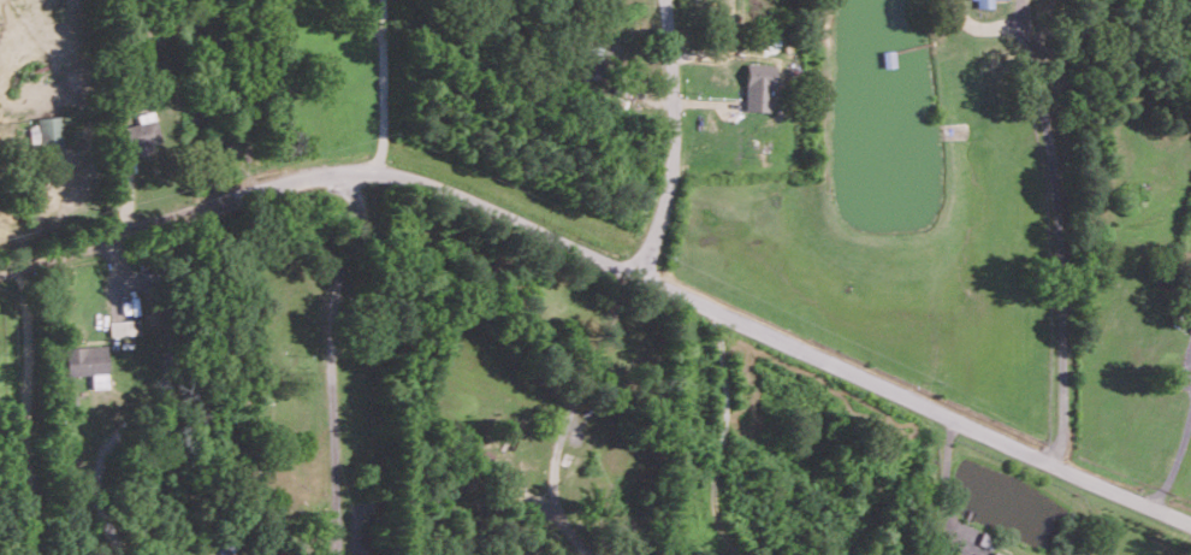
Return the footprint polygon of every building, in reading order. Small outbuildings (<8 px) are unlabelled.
[(745,109),(769,110),(771,86),(775,86),(776,64),(747,63),(745,109)] [(137,113),(138,123),(124,125),(128,150),(159,145),(154,111),(137,113)] [(31,127),(30,144),(61,145),(62,116),(38,116),(38,127),(31,127)] [(109,320),(109,335),(139,334),(138,319),(109,320)] [(65,346),(66,374),(92,373),(92,387),(107,386),(106,344),(65,346)]
